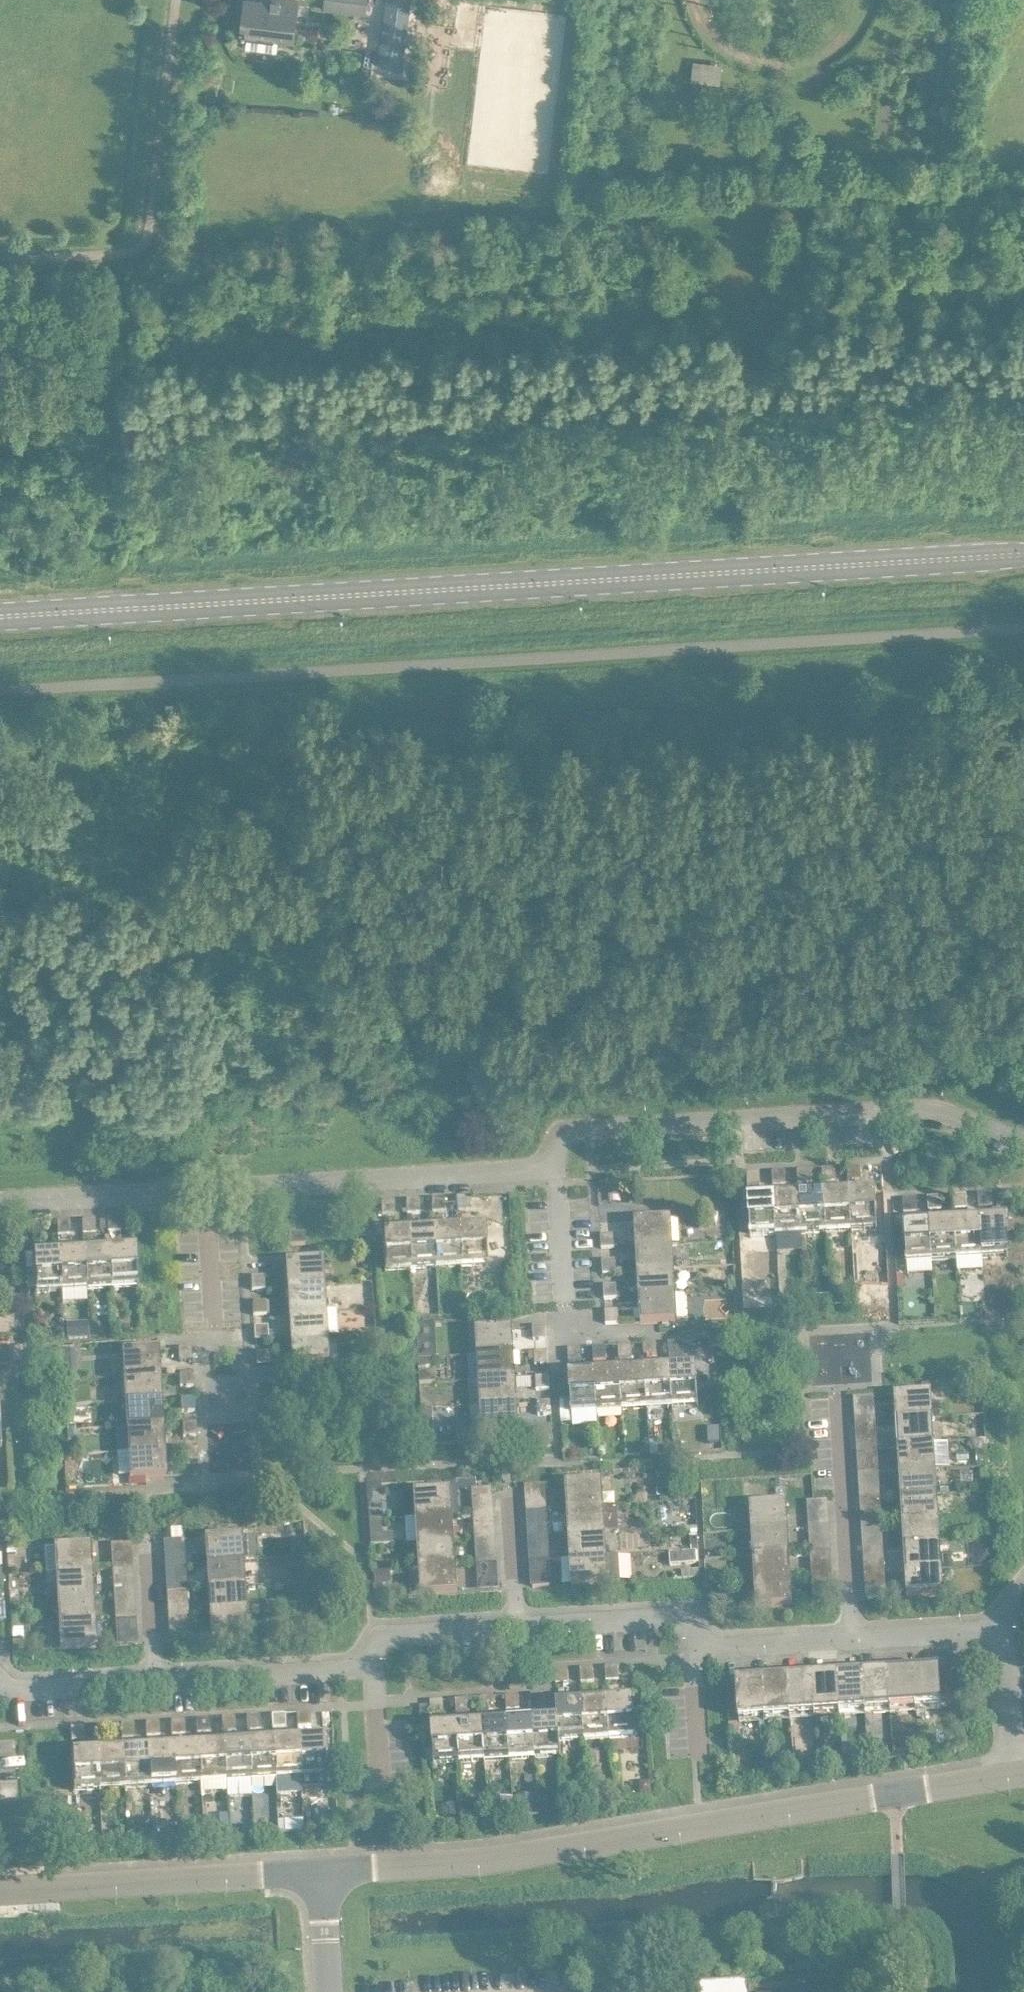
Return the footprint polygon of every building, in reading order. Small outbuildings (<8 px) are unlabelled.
[(327,19),(367,23),(370,0),(330,0),(327,19)] [(384,82),(404,85),(414,5),(394,2),(384,82)] [(244,40),(247,41),(247,44),(250,48),(276,51),(276,47),(296,49),(300,11),(273,8),(273,11),(248,9),(244,40)] [(863,1178),(863,1165),(849,1165),(850,1178),(863,1178)] [(838,1179),(837,1166),(824,1167),(825,1180),(838,1179)] [(813,1181),(812,1168),(799,1169),(800,1181),(813,1181)] [(788,1182),(787,1169),(774,1170),(775,1183),(788,1182)] [(749,1172),(750,1185),(763,1184),(762,1171),(749,1172)] [(877,1192),(852,1193),(854,1228),(879,1227),(879,1228),(880,1228),(877,1191),(877,1192)] [(994,1205),(994,1192),(980,1192),(981,1205),(994,1205)] [(852,1193),(826,1195),(828,1230),(854,1228),(852,1193)] [(969,1206),(968,1193),(955,1194),(956,1207),(969,1206)] [(474,1208),(473,1195),(460,1195),(461,1208),(474,1208)] [(826,1195),(801,1196),(804,1231),(828,1230),(826,1195)] [(944,1208),(943,1195),(930,1196),(931,1209),(944,1208)] [(449,1209),(448,1196),(435,1197),(435,1210),(449,1209)] [(801,1196),(776,1198),(778,1233),(804,1231),(801,1196)] [(919,1209),(918,1196),(905,1197),(906,1210),(919,1209)] [(423,1211),(423,1198),(409,1199),(410,1211),(423,1211)] [(778,1233),(776,1198),(751,1199),(751,1198),(750,1198),(752,1235),(753,1235),(753,1234),(778,1233)] [(398,1212),(397,1199),(384,1200),(385,1213),(398,1212)] [(125,1229),(124,1216),(111,1217),(111,1230),(125,1229)] [(638,1220),(639,1244),(674,1242),(673,1218),(674,1217),(674,1216),(636,1218),(637,1220),(638,1220)] [(100,1230),(99,1217),(85,1218),(86,1231),(100,1230)] [(1007,1219),(982,1220),(984,1255),(1009,1254),(1009,1255),(1010,1255),(1008,1218),(1007,1218),(1007,1219)] [(74,1232),(73,1219),(60,1220),(61,1233),(74,1232)] [(35,1221),(36,1234),(49,1233),(48,1220),(35,1221)] [(982,1220),(957,1222),(959,1257),(984,1255),(982,1220)] [(957,1222),(932,1223),(934,1258),(959,1257),(957,1222)] [(934,1258),(932,1223),(907,1225),(907,1224),(906,1224),(908,1261),(909,1261),(909,1260),(934,1258)] [(487,1228),(462,1229),(464,1264),(489,1263),(489,1264),(490,1264),(488,1226),(487,1226),(487,1228)] [(462,1229),(437,1231),(439,1266),(464,1264),(462,1229)] [(292,1232),(293,1244),(309,1243),(308,1231),(292,1232)] [(437,1231),(412,1232),(414,1267),(439,1266),(437,1231)] [(414,1267),(412,1232),(387,1233),(387,1232),(386,1232),(388,1270),(389,1270),(389,1268),(414,1267)] [(603,1233),(604,1246),(617,1246),(616,1233),(603,1233)] [(639,1244),(641,1269),(676,1267),(674,1242),(639,1244)] [(138,1249),(113,1251),(115,1286),(140,1284),(140,1285),(141,1285),(139,1248),(138,1248),(138,1249)] [(113,1251),(88,1252),(90,1287),(115,1286),(113,1251)] [(88,1252),(63,1254),(65,1289),(90,1287),(88,1252)] [(65,1289),(63,1254),(38,1255),(38,1254),(37,1254),(39,1291),(40,1291),(40,1290),(65,1289)] [(290,1261),(291,1286),(326,1284),(325,1259),(326,1259),(326,1258),(289,1260),(289,1261),(290,1261)] [(604,1258),(605,1272),(618,1271),(617,1258),(604,1258)] [(641,1269),(642,1294),(677,1292),(676,1267),(641,1269)] [(255,1275),(256,1288),(268,1287),(268,1274),(255,1275)] [(606,1284),(607,1297),(620,1296),(619,1283),(606,1284)] [(291,1286),(293,1311),(328,1309),(326,1284),(291,1286)] [(677,1292),(642,1294),(644,1319),(643,1319),(643,1320),(680,1318),(680,1317),(679,1317),(677,1292)] [(256,1300),(257,1313),(270,1312),(269,1299),(256,1300)] [(621,1321),(620,1308),(607,1309),(608,1322),(621,1321)] [(293,1311),(295,1336),(329,1334),(328,1309),(293,1311)] [(92,1334),(91,1319),(71,1320),(72,1335),(92,1334)] [(258,1325),(259,1338),(272,1338),(271,1329),(271,1324),(258,1325)] [(549,1337),(548,1324),(535,1324),(536,1338),(549,1337)] [(479,1329),(481,1353),(516,1351),(514,1326),(515,1326),(515,1325),(478,1327),(478,1329),(479,1329)] [(329,1334),(295,1336),(296,1361),(295,1361),(295,1362),(332,1360),(332,1359),(331,1359),(329,1334)] [(685,1353),(684,1340),(671,1341),(672,1354),(685,1353)] [(660,1355),(659,1342),(646,1343),(646,1355),(660,1355)] [(634,1356),(634,1343),(621,1344),(621,1357),(634,1356)] [(26,1345),(17,1345),(18,1358),(27,1358),(26,1345)] [(196,1358),(195,1345),(182,1346),(183,1359),(196,1358)] [(609,1358),(609,1345),(595,1346),(596,1359),(609,1358)] [(570,1347),(571,1360),(584,1359),(583,1346),(570,1347)] [(126,1350),(128,1375),(163,1373),(161,1348),(162,1348),(162,1347),(125,1349),(125,1350),(126,1350)] [(537,1350),(537,1363),(550,1362),(550,1349),(537,1350)] [(273,1363),(272,1350),(259,1350),(260,1364),(273,1363)] [(481,1353),(482,1378),(517,1376),(516,1351),(481,1353)] [(422,1358),(421,1358),(422,1365),(434,1365),(434,1357),(422,1358)] [(697,1367),(673,1369),(675,1404),(699,1402),(699,1403),(700,1403),(698,1366),(697,1366),(697,1367)] [(673,1369),(648,1370),(650,1405),(675,1404),(673,1369)] [(183,1371),(184,1384),(197,1384),(196,1370),(183,1371)] [(438,1370),(422,1371),(422,1381),(438,1380),(438,1370)] [(648,1370),(623,1372),(625,1407),(650,1405),(648,1370)] [(623,1372),(597,1373),(599,1408),(625,1407),(623,1372)] [(128,1375),(129,1400),(164,1398),(163,1373),(128,1375)] [(599,1408),(597,1373),(573,1375),(572,1374),(571,1374),(573,1411),(575,1411),(575,1410),(599,1408)] [(538,1375),(539,1388),(552,1387),(551,1374),(538,1375)] [(482,1378),(484,1403),(519,1401),(517,1376),(482,1378)] [(87,1379),(77,1379),(77,1387),(88,1386),(87,1379)] [(898,1394),(899,1418),(934,1416),(932,1392),(934,1392),(934,1390),(896,1393),(896,1394),(898,1394)] [(185,1396),(186,1410),(199,1409),(198,1396),(185,1396)] [(129,1400),(131,1425),(166,1423),(164,1398),(129,1400)] [(540,1400),(540,1413),(553,1412),(553,1399),(540,1400)] [(519,1401),(484,1403),(485,1428),(484,1428),(484,1429),(521,1427),(521,1426),(520,1426),(519,1401)] [(859,1410),(859,1421),(876,1420),(875,1409),(859,1410)] [(899,1418),(901,1443),(935,1441),(934,1416),(899,1418)] [(186,1422),(187,1435),(200,1434),(199,1421),(186,1422)] [(131,1425),(132,1450),(167,1448),(166,1423),(131,1425)] [(83,1429),(71,1430),(71,1437),(84,1437),(83,1429)] [(860,1435),(861,1446),(877,1445),(877,1434),(860,1435)] [(660,1438),(652,1439),(653,1453),(653,1454),(661,1453),(660,1438)] [(646,1441),(641,1444),(641,1450),(647,1453),(652,1450),(652,1444),(646,1441)] [(901,1443),(902,1469),(937,1466),(935,1441),(901,1443)] [(188,1447),(189,1460),(202,1459),(201,1446),(188,1447)] [(167,1448),(132,1450),(134,1475),(133,1475),(133,1476),(170,1474),(170,1473),(169,1473),(167,1448)] [(991,1451),(979,1451),(979,1463),(992,1463),(991,1451)] [(862,1461),(862,1471),(879,1470),(878,1460),(862,1461)] [(902,1469),(904,1494),(938,1492),(937,1466),(902,1469)] [(569,1482),(570,1507),(605,1505),(604,1480),(605,1480),(605,1479),(568,1481),(568,1482),(569,1482)] [(384,1482),(369,1483),(370,1499),(376,1499),(375,1488),(385,1488),(384,1482)] [(863,1486),(864,1497),(880,1496),(880,1485),(863,1486)] [(476,1487),(477,1498),(493,1497),(493,1486),(476,1487)] [(418,1491),(420,1516),(454,1514),(453,1489),(454,1489),(454,1488),(417,1490),(417,1491),(418,1491)] [(904,1494),(905,1519),(940,1517),(938,1492),(904,1494)] [(530,1498),(530,1509),(547,1508),(546,1498),(530,1498)] [(828,1509),(828,1498),(811,1499),(812,1510),(828,1509)] [(753,1504),(755,1528),(790,1526),(788,1502),(789,1502),(789,1500),(752,1503),(752,1504),(753,1504)] [(570,1507),(572,1532),(607,1530),(605,1505),(570,1507)] [(865,1511),(865,1522),(882,1521),(881,1510),(865,1511)] [(478,1512),(478,1523),(495,1522),(494,1511),(478,1512)] [(420,1516),(421,1541),(456,1539),(454,1514),(420,1516)] [(905,1519),(907,1544),(942,1542),(940,1517),(905,1519)] [(566,1522),(556,1523),(556,1532),(566,1531),(566,1522)] [(531,1524),(532,1534),(548,1533),(548,1523),(531,1524)] [(813,1525),(813,1535),(830,1534),(829,1524),(813,1525)] [(755,1528),(756,1554),(791,1551),(790,1526),(755,1528)] [(572,1532),(573,1557),(608,1555),(607,1530),(572,1532)] [(373,1534),(373,1544),(392,1543),(392,1533),(373,1534)] [(209,1537),(210,1562),(245,1559),(244,1535),(245,1535),(245,1534),(208,1536),(208,1537),(209,1537)] [(866,1536),(867,1547),(883,1546),(883,1535),(866,1536)] [(479,1537),(480,1548),(496,1547),(496,1536),(479,1537)] [(421,1541),(423,1566),(457,1564),(456,1539),(421,1541)] [(116,1542),(117,1553),(133,1552),(133,1541),(116,1542)] [(907,1544),(908,1569),(943,1567),(942,1542),(907,1544)] [(58,1546),(59,1571),(94,1569),(93,1544),(94,1544),(94,1543),(57,1545),(57,1546),(58,1546)] [(533,1549),(533,1560),(550,1559),(549,1548),(533,1549)] [(672,1551),(673,1563),(700,1562),(699,1549),(672,1551)] [(814,1550),(815,1560),(831,1559),(831,1549),(814,1550)] [(756,1554),(758,1579),(793,1577),(791,1551),(756,1554)] [(170,1554),(170,1564),(187,1563),(186,1553),(170,1554)] [(608,1555),(573,1557),(575,1582),(573,1582),(574,1583),(623,1580),(621,1554),(608,1555)] [(210,1562),(212,1587),(247,1585),(245,1559),(210,1562)] [(868,1561),(868,1572),(885,1571),(884,1560),(868,1561)] [(481,1562),(481,1573),(498,1572),(497,1561),(481,1562)] [(457,1564),(423,1566),(424,1591),(423,1591),(423,1592),(460,1590),(460,1589),(459,1589),(457,1564)] [(118,1567),(118,1578),(135,1577),(134,1566),(118,1567)] [(702,1567),(684,1568),(684,1576),(703,1575),(702,1567)] [(943,1567),(908,1569),(910,1594),(909,1594),(909,1595),(946,1593),(946,1592),(945,1592),(943,1567)] [(59,1571),(61,1596),(96,1594),(94,1569),(59,1571)] [(379,1583),(391,1582),(390,1570),(378,1571),(379,1583)] [(534,1574),(535,1585),(551,1584),(551,1573),(534,1574)] [(816,1575),(816,1586),(833,1585),(832,1574),(816,1575)] [(793,1577),(758,1579),(759,1603),(758,1603),(758,1605),(795,1602),(795,1601),(794,1601),(793,1577)] [(171,1579),(172,1590),(188,1589),(188,1578),(171,1579)] [(376,1583),(377,1595),(385,1595),(384,1583),(376,1583)] [(212,1587),(213,1612),(248,1610),(247,1585),(212,1587)] [(869,1586),(870,1598),(887,1597),(886,1585),(869,1586)] [(119,1592),(120,1603),(136,1602),(136,1591),(119,1592)] [(8,1594),(0,1594),(2,1618),(9,1617),(8,1594)] [(61,1596),(62,1621),(97,1619),(96,1594),(61,1596)] [(173,1604),(173,1615),(190,1614),(189,1603),(173,1604)] [(248,1610),(213,1612),(214,1637),(213,1637),(213,1638),(251,1636),(251,1635),(249,1635),(248,1610)] [(120,1617),(121,1628),(138,1627),(137,1617),(120,1617)] [(97,1619),(62,1621),(64,1646),(63,1646),(63,1647),(100,1645),(100,1643),(99,1643),(97,1619)] [(26,1626),(16,1626),(16,1636),(27,1636),(26,1626)] [(175,1640),(180,1640),(191,1639),(191,1628),(174,1629),(175,1640)] [(621,1677),(620,1664),(607,1665),(608,1678),(621,1677)] [(596,1679),(595,1666),(582,1667),(582,1680),(596,1679)] [(557,1668),(557,1681),(571,1680),(570,1668),(557,1668)] [(940,1669),(915,1670),(917,1705),(942,1704),(942,1705),(943,1705),(941,1668),(940,1668),(940,1669)] [(915,1670),(890,1672),(892,1707),(917,1705),(915,1670)] [(954,1671),(944,1671),(946,1694),(956,1693),(954,1671)] [(890,1672),(865,1673),(867,1708),(892,1707),(890,1672)] [(865,1673),(840,1675),(842,1710),(867,1708),(865,1673)] [(840,1675),(814,1676),(817,1711),(842,1710),(840,1675)] [(814,1676),(789,1678),(792,1713),(817,1711),(814,1676)] [(789,1678),(764,1680),(766,1715),(792,1713),(789,1678)] [(766,1715),(764,1680),(739,1681),(739,1680),(728,1681),(730,1718),(741,1717),(741,1716),(766,1715)] [(547,1705),(546,1692),(533,1693),(534,1706),(547,1705)] [(522,1706),(521,1694),(508,1694),(509,1707),(522,1706)] [(497,1708),(496,1695),(483,1696),(484,1709),(497,1708)] [(458,1697),(446,1698),(446,1710),(458,1709),(458,1697)] [(472,1710),(471,1697),(458,1697),(458,1709),(458,1710),(472,1710)] [(432,1699),(433,1703),(433,1712),(446,1711),(446,1710),(446,1698),(432,1699)] [(634,1700),(609,1701),(612,1736),(636,1734),(636,1736),(637,1735),(635,1698),(634,1698),(634,1700)] [(609,1701),(584,1703),(586,1737),(612,1736),(609,1701)] [(558,1703),(559,1719),(560,1719),(561,1739),(562,1739),(586,1737),(584,1703),(560,1704),(559,1703),(558,1703)] [(314,1724),(313,1711),(300,1712),(301,1725),(314,1724)] [(289,1726),(288,1713),(275,1714),(275,1727),(289,1726)] [(263,1727),(263,1714),(249,1715),(250,1728),(263,1727)] [(238,1729),(237,1716),(224,1717),(225,1730),(238,1729)] [(213,1730),(212,1717),(199,1718),(200,1731),(213,1730)] [(188,1732),(187,1719),(174,1720),(175,1733),(188,1732)] [(560,1719),(559,1719),(535,1721),(537,1755),(561,1754),(561,1755),(563,1755),(562,1739),(561,1739),(560,1719)] [(163,1733),(162,1720),(149,1721),(150,1734),(163,1733)] [(741,1720),(731,1721),(731,1732),(741,1731),(741,1720)] [(535,1721),(510,1722),(512,1757),(537,1755),(535,1721)] [(138,1735),(137,1722),(124,1723),(124,1736),(138,1735)] [(510,1722),(485,1724),(487,1759),(512,1757),(510,1722)] [(113,1737),(112,1724),(99,1724),(99,1737),(113,1737)] [(485,1724),(460,1725),(462,1760),(487,1759),(485,1724)] [(73,1726),(74,1739),(87,1738),(87,1725),(73,1726)] [(462,1760),(460,1725),(435,1727),(435,1726),(434,1726),(436,1763),(437,1763),(437,1762),(462,1760)] [(326,1738),(302,1740),(304,1775),(328,1773),(328,1774),(330,1774),(327,1737),(326,1737),(326,1738)] [(916,1738),(896,1739),(896,1750),(917,1749),(916,1738)] [(302,1740),(277,1742),(278,1776),(304,1775),(302,1740)] [(277,1742),(251,1743),(253,1778),(278,1776),(277,1742)] [(251,1743),(226,1745),(228,1779),(253,1778),(251,1743)] [(226,1745),(201,1746),(203,1781),(228,1779),(226,1745)] [(201,1746),(176,1748),(177,1783),(203,1781),(201,1746)] [(176,1748),(151,1749),(153,1784),(177,1783),(176,1748)] [(151,1749),(126,1751),(128,1786),(153,1784),(151,1749)] [(126,1751),(100,1752),(102,1787),(128,1786),(126,1751)] [(102,1787),(100,1752),(76,1754),(76,1753),(75,1753),(77,1790),(78,1790),(78,1789),(102,1787)] [(328,1773),(304,1775),(304,1787),(330,1785),(330,1774),(328,1774),(328,1773)] [(304,1775),(278,1776),(279,1793),(305,1791),(304,1787),(304,1775)] [(654,1779),(642,1780),(642,1792),(655,1792),(654,1779)] [(520,1814),(542,1812),(540,1799),(539,1794),(518,1797),(520,1814)] [(518,1816),(515,1796),(490,1799),(492,1819),(518,1816)] [(549,1798),(540,1799),(542,1812),(550,1811),(549,1798)] [(478,1809),(465,1810),(466,1818),(479,1817),(478,1809)] [(306,1818),(281,1819),(282,1829),(282,1830),(307,1829),(307,1828),(306,1818)] [(701,1991),(752,1991),(752,1981),(700,1984),(701,1991)]
